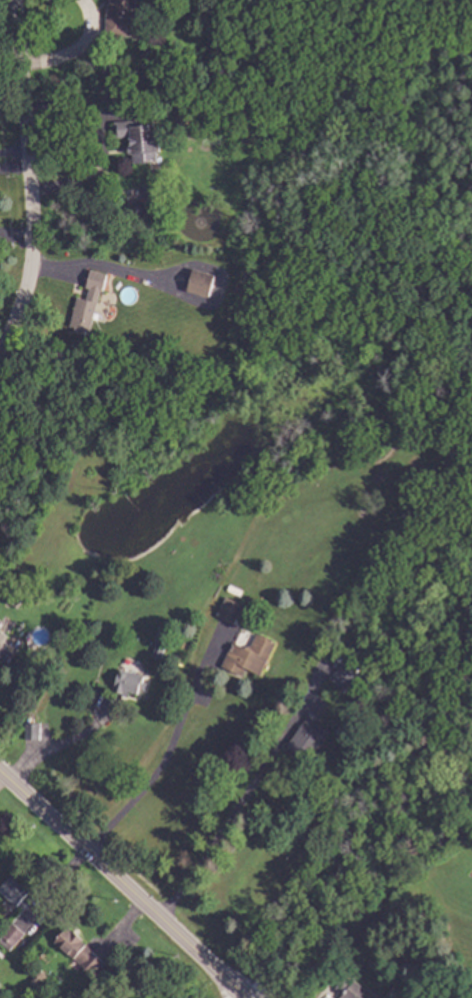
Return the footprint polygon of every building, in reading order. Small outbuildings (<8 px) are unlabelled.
[(106,36),(106,0),(138,0),(138,4),(146,4),(145,16),(140,16),(139,36),(106,36)] [(219,46),(209,46),(209,34),(219,34),(219,46)] [(139,126),(155,125),(156,138),(160,138),(161,151),(157,151),(158,161),(134,163),(132,136),(117,138),(116,122),(139,120),(139,126)] [(150,210),(137,212),(136,204),(149,202),(150,210)] [(109,273),(104,291),(102,291),(97,312),(101,313),(100,320),(95,319),(92,331),(71,326),(79,297),(88,299),(91,289),(86,288),(91,269),(109,273)] [(216,275),(209,297),(189,291),(195,269),(216,275)] [(183,441),(179,449),(175,447),(178,439),(183,441)] [(27,597),(20,608),(7,599),(14,588),(27,597)] [(245,604),(235,624),(217,616),(227,595),(245,604)] [(5,665),(0,662),(0,630),(10,636),(7,641),(9,643),(7,647),(13,651),(5,665)] [(262,636),(263,634),(274,639),(274,641),(278,643),(262,676),(247,669),(244,676),(222,666),(234,642),(244,647),(251,646),(257,634),(262,636)] [(168,642),(163,659),(153,656),(158,639),(168,642)] [(362,676),(346,693),(331,679),(346,662),(362,676)] [(147,675),(146,682),(149,682),(147,689),(141,688),(140,695),(131,693),(130,696),(115,692),(121,669),(147,675)] [(369,699),(363,708),(350,699),(356,691),(369,699)] [(340,699),(334,707),(328,702),(334,694),(340,699)] [(332,730),(310,765),(287,751),(309,716),(332,730)] [(43,722),(42,740),(26,739),(27,722),(43,722)] [(18,907),(0,891),(0,889),(12,875),(19,881),(22,877),(27,883),(24,886),(31,892),(18,907)] [(11,951),(0,941),(0,937),(13,922),(26,934),(11,951)] [(72,931),(74,929),(85,939),(83,941),(87,944),(88,943),(108,960),(94,975),(75,959),(74,960),(54,942),(67,926),(72,931)] [(466,978),(460,981),(454,969),(459,966),(466,978)] [(49,976),(38,988),(30,981),(42,969),(49,976)] [(367,987),(380,997),(341,997),(343,996),(335,989),(347,976),(354,982),(356,980),(366,989),(367,987)]
